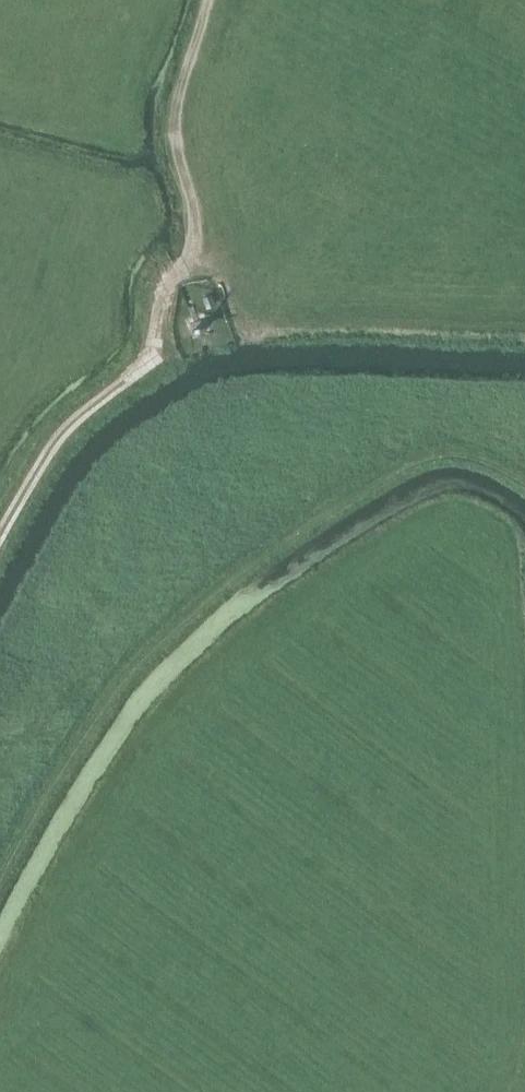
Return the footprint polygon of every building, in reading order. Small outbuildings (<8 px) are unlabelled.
[(212,293),(204,296),(208,306),(216,303),(212,293)]
